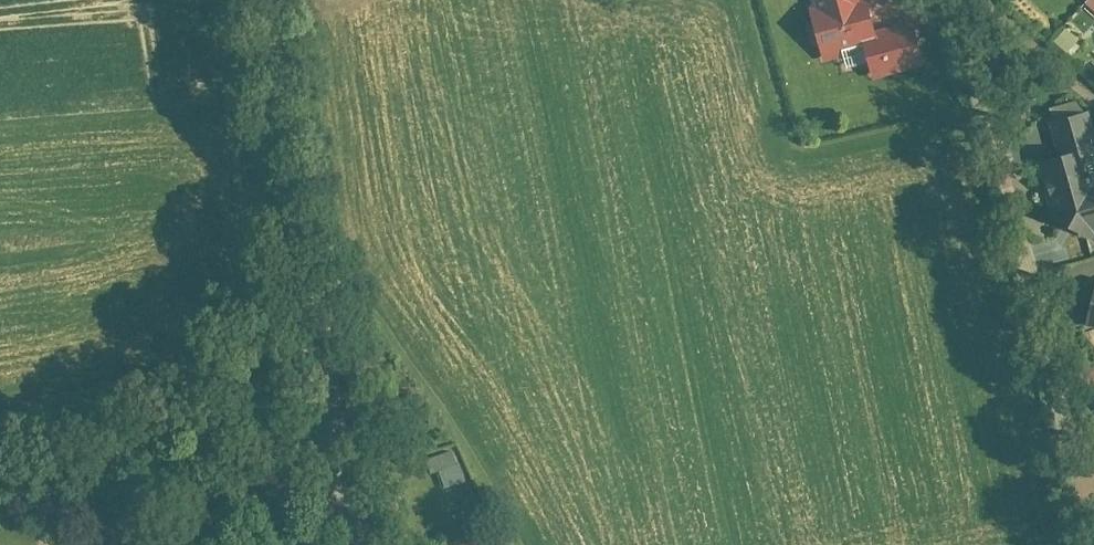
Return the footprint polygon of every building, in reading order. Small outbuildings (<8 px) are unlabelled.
[(863,0),(792,0),(791,0),(793,9),(741,22),(751,65),(810,51),(812,60),(874,44),(863,0)] [(1069,145),(1078,177),(1093,173),(1093,138),(1069,145)] [(1061,183),(1071,233),(1093,247),(1093,175),(1061,183)]
